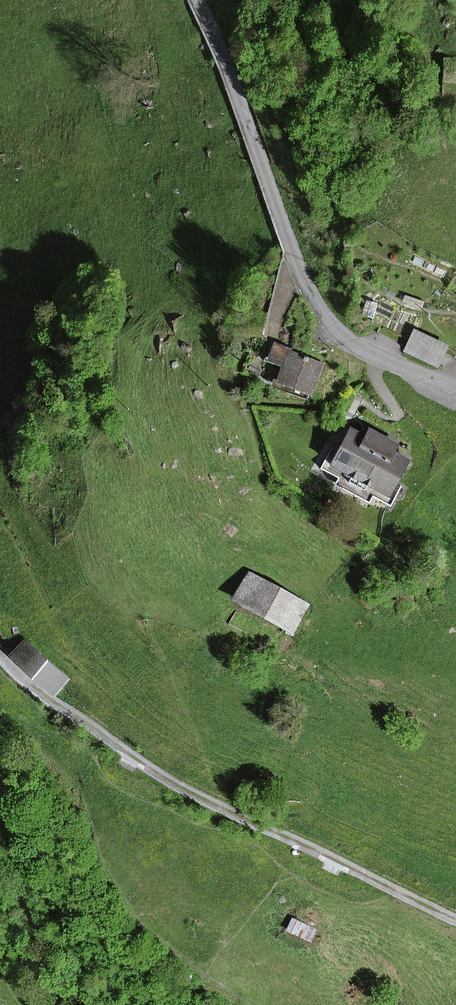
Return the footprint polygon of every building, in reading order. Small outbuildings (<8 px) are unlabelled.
[(455,83),(455,58),(443,58),(442,82),(455,83)] [(377,331),(407,345),(413,332),(421,315),(391,301),(377,331)] [(405,350),(437,365),(446,347),(413,332),(407,345),(405,350)] [(285,363),(278,381),(309,394),(310,394),(322,364),(290,351),(291,349),(276,343),(270,357),(285,363)] [(309,394),(278,381),(285,363),(270,357),(266,356),(264,360),(279,366),(271,386),(307,400),(309,394)] [(365,437),(350,429),(338,452),(331,448),(320,468),(339,478),(343,471),(352,475),(348,482),(364,490),(368,484),(376,489),(372,496),(391,507),(402,486),(395,483),(407,460),(392,452),(397,445),(369,430),(365,437)] [(372,496),(376,489),(368,484),(364,490),(348,482),(352,475),(343,471),(339,478),(335,485),(368,503),(372,496)] [(336,512),(339,506),(329,500),(326,506),(336,512)] [(234,598),(264,615),(279,589),(249,572),(234,598)] [(307,605),(279,589),(264,615),(292,631),(307,605)] [(37,650),(25,640),(12,655),(23,666),(37,650)] [(48,660),(37,650),(23,666),(34,675),(48,660)] [(54,692),(67,677),(48,660),(34,675),(54,692)] [(60,898),(53,888),(45,894),(52,904),(60,898)]
